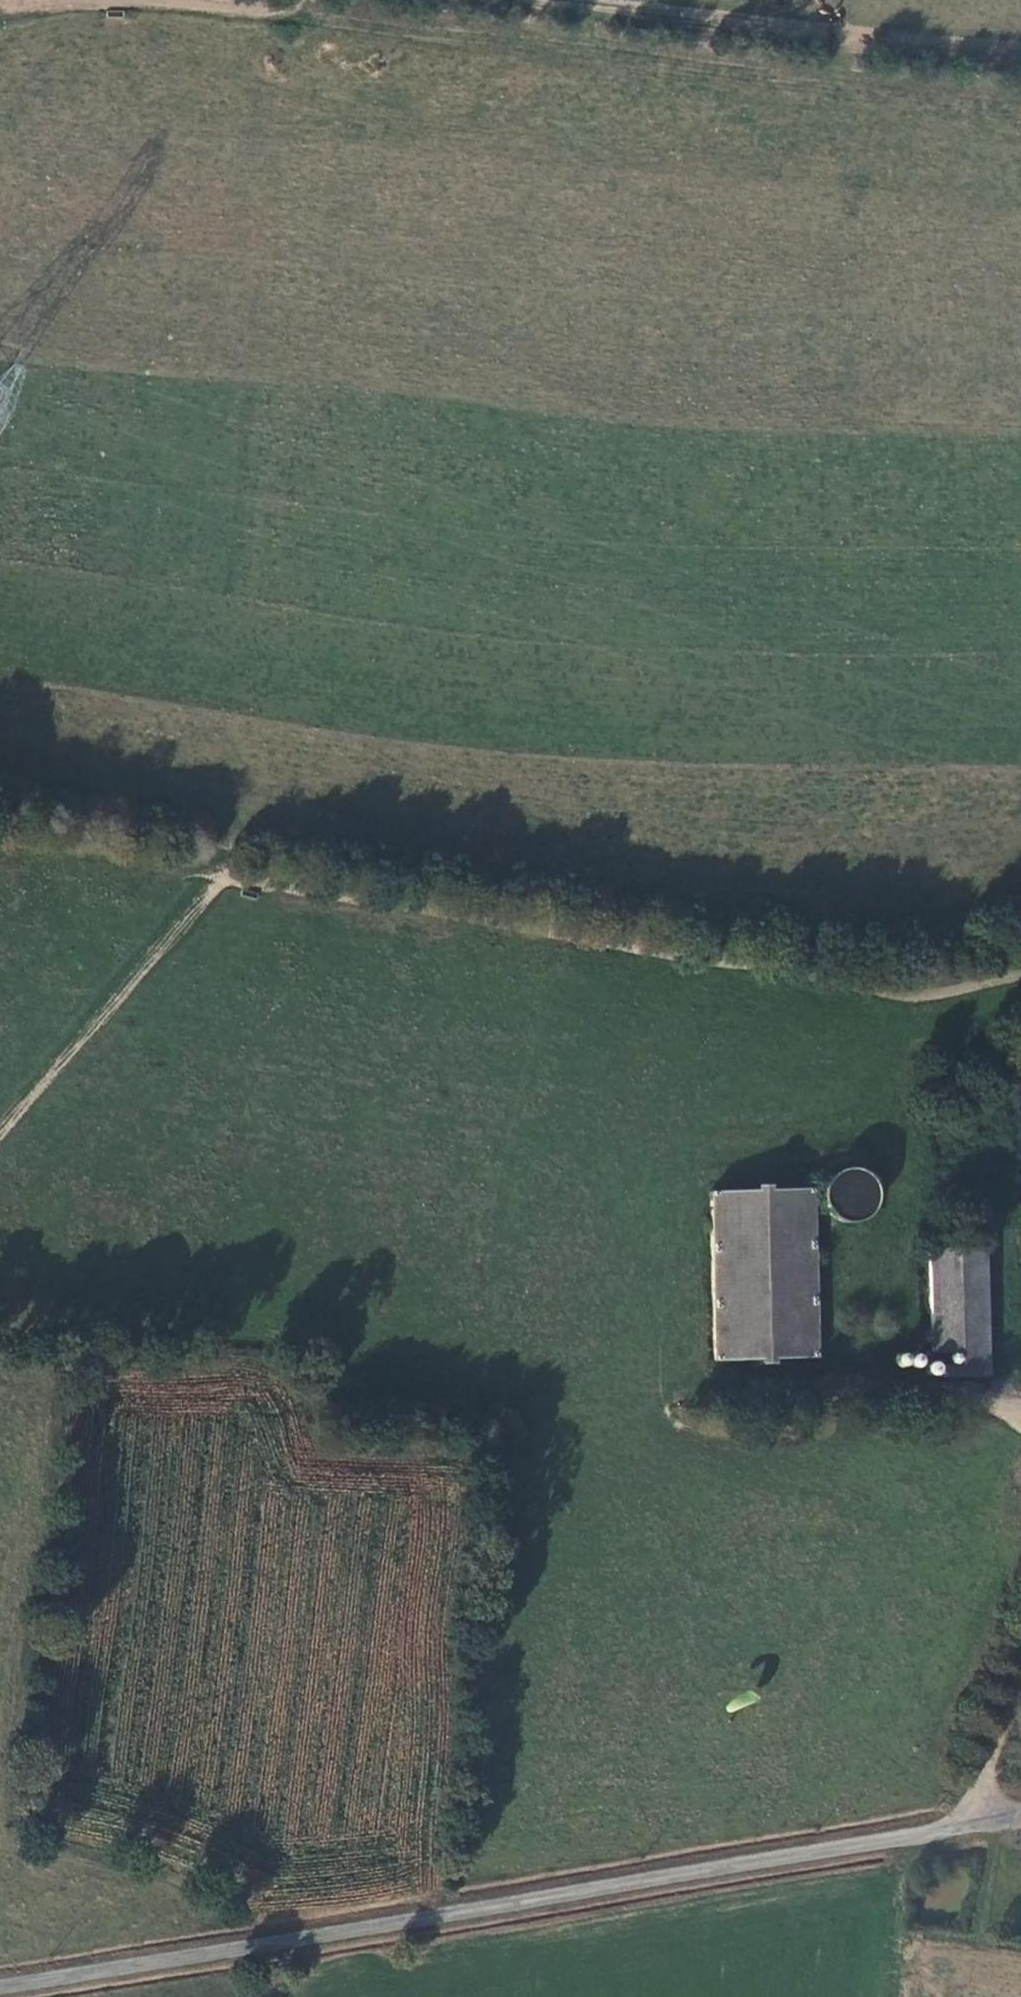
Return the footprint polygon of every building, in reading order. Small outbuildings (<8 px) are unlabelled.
[(874,1169),(832,1176),(839,1217),(880,1211),(874,1169)] [(812,1354),(808,1186),(709,1188),(713,1356),(812,1354)] [(980,1248),(923,1252),(931,1360),(954,1358),(955,1370),(935,1371),(936,1380),(989,1377),(980,1248)]
